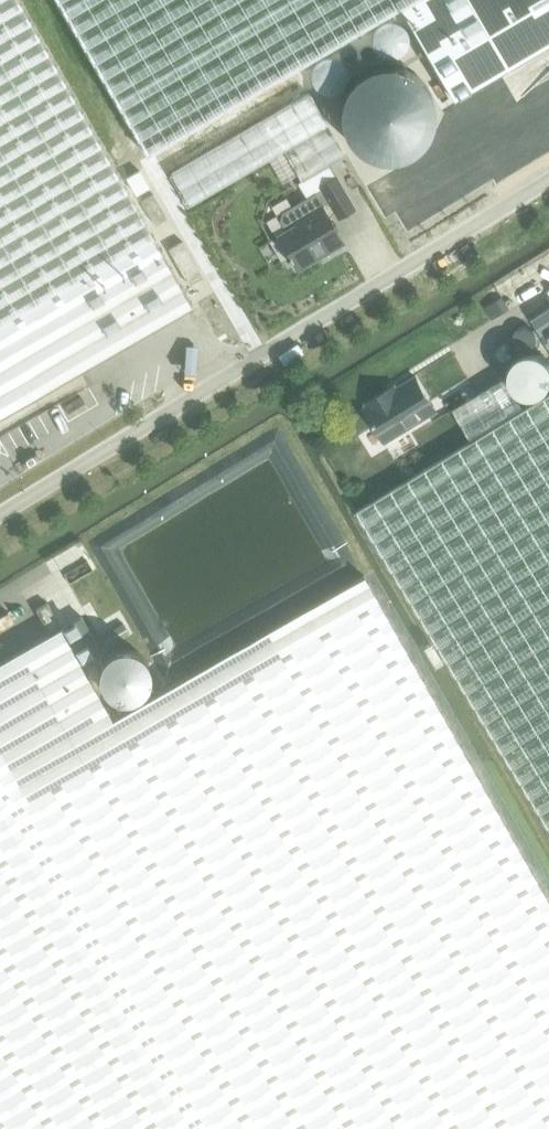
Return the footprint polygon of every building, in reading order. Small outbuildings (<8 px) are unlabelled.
[(192,306),(19,0),(0,0),(0,416),(192,306)] [(148,153),(400,6),(411,0),(58,0),(148,153)] [(400,6),(454,99),(548,44),(548,0),(411,0),(400,6)] [(171,173),(190,205),(284,150),(302,180),(346,155),(309,92),(171,173)] [(140,170),(127,177),(136,194),(149,186),(140,170)] [(354,208),(336,178),(321,187),(322,189),(282,212),(280,223),(285,232),(278,236),(298,269),(318,257),(315,253),(324,247),(325,248),(341,239),(328,216),(335,211),(339,217),(354,208)] [(155,224),(167,218),(153,194),(142,200),(155,224)] [(183,241),(169,249),(190,285),(203,277),(183,241)] [(492,300),(476,310),(483,322),(499,312),(492,300)] [(548,345),(548,308),(532,318),(548,345)] [(232,333),(230,330),(218,309),(207,316),(220,339),(224,337),(232,333)] [(525,408),(506,377),(474,397),(441,417),(459,448),(358,510),(548,823),(548,393),(525,408)] [(389,439),(437,410),(416,377),(398,388),(396,385),(366,403),(368,406),(365,408),(376,425),(379,423),(389,439)] [(364,574),(112,717),(61,627),(0,661),(0,768),(19,802),(377,599),(364,574)] [(377,599),(19,802),(0,768),(0,1128),(548,1128),(548,901),(377,599)] [(81,616),(62,626),(82,661),(101,650),(81,616)]
